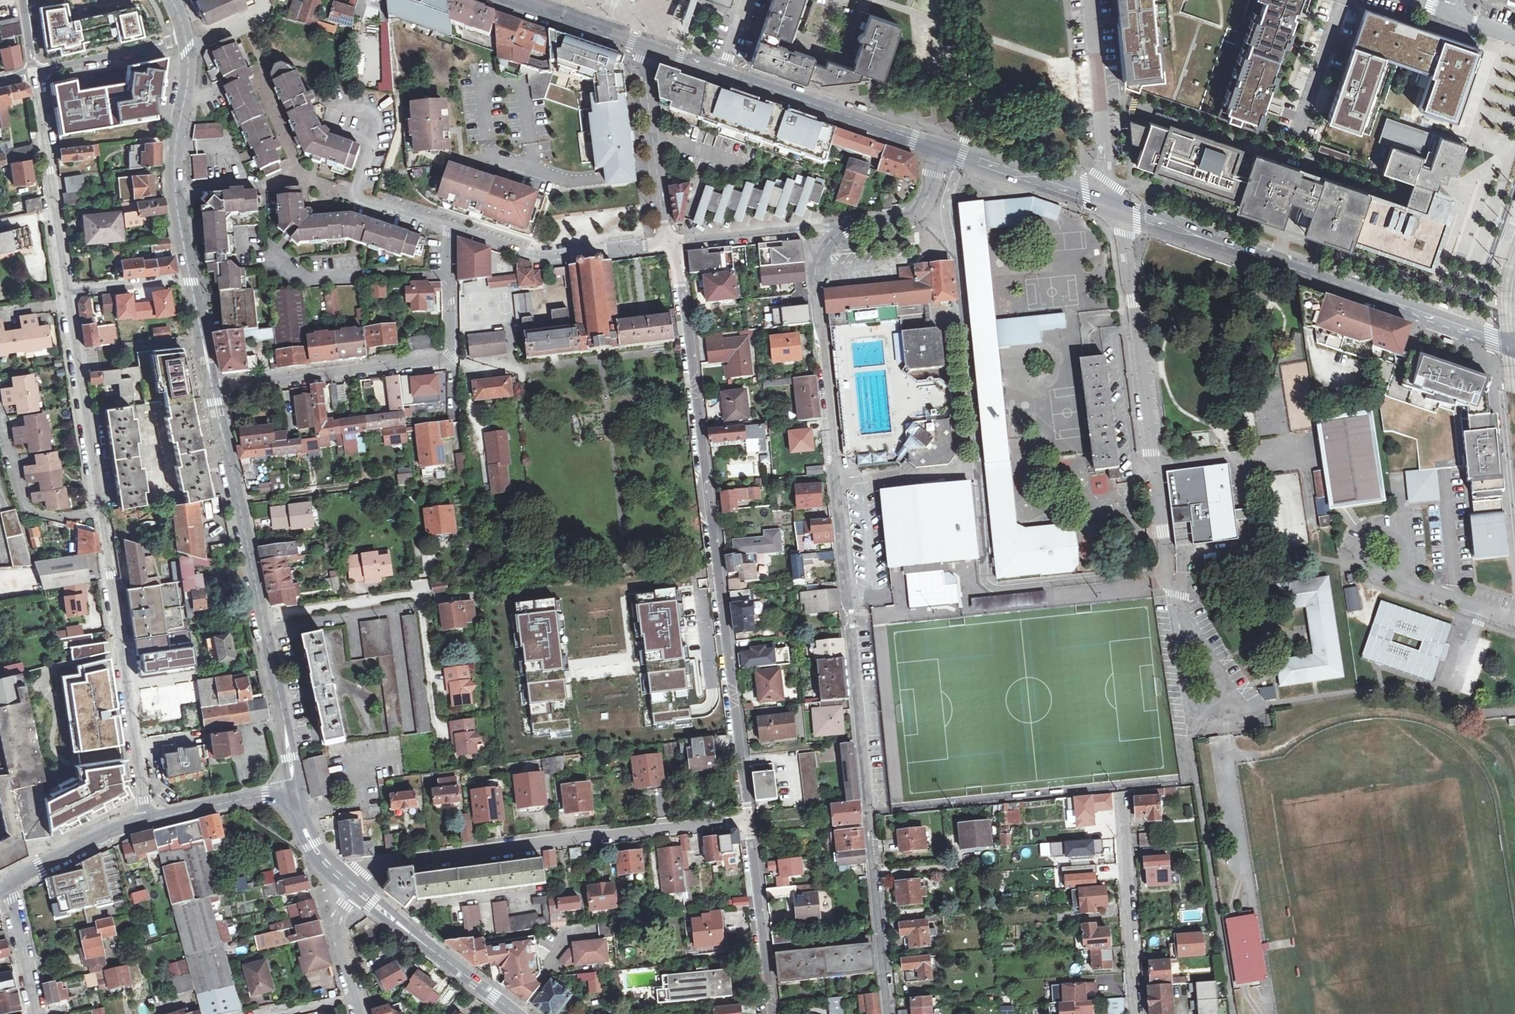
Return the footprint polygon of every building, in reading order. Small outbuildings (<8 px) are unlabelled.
[(191,4),(195,2),(200,15),(205,25),(252,4),(250,0),(190,0),(191,4)] [(315,0),(305,0),(303,5),(297,22),(318,29),(322,16),(316,15),(321,2),(315,0)] [(354,18),(363,21),(370,0),(360,0),(359,3),(356,12),(354,18)] [(388,5),(388,16),(391,17),(451,38),(450,24),(449,8),(450,3),(441,0),(388,0),(388,5)] [(496,39),(495,15),(451,0),(450,3),(449,8),(450,24),(496,39)] [(781,34),(794,38),(807,0),(774,0),(764,29),(781,34)] [(1138,87),(1140,80),(1155,80),(1155,72),(1163,71),(1160,47),(1157,47),(1155,31),(1152,0),(1117,0),(1123,57),(1125,74),(1126,83),(1138,87)] [(1278,64),(1299,0),(1263,0),(1245,54),(1278,64)] [(381,38),(389,36),(388,16),(388,5),(380,2),(381,23),(381,38)] [(297,22),(303,5),(294,3),(289,19),(297,22)] [(68,4),(39,8),(45,55),(59,51),(62,59),(86,54),(84,45),(118,39),(120,46),(146,40),(139,6),(72,22),(68,4)] [(353,11),(350,10),(336,5),(331,22),(353,29),(354,19),(354,18),(356,12),(353,11)] [(1353,45),(1398,61),(1431,72),(1418,109),(1454,121),(1479,48),(1365,9),(1353,45)] [(271,21),(270,22),(275,23),(278,15),(273,13),(271,21)] [(853,67),(863,70),(881,77),(882,73),(899,23),(871,13),(854,64),(853,67)] [(521,67),(540,73),(542,65),(528,61),(533,47),(549,52),(548,34),(534,29),(513,22),(495,15),(496,39),(497,55),(498,68),(503,68),(504,68),(504,63),(521,67)] [(20,35),(18,19),(0,22),(0,29),(2,39),(6,38),(15,36),(20,35)] [(779,39),(781,34),(764,29),(762,34),(761,37),(778,43),(779,39)] [(521,67),(518,77),(529,76),(530,84),(532,102),(545,100),(579,112),(582,134),(578,135),(582,165),(594,164),(595,171),(605,170),(633,166),(632,155),(631,146),(633,146),(632,136),(629,136),(625,106),(627,106),(622,69),(615,67),(619,58),(583,46),(548,34),(549,52),(550,68),(550,75),(540,73),(521,67)] [(3,59),(5,69),(21,65),(15,36),(6,38),(8,48),(1,50),(0,46),(0,60),(3,59)] [(389,36),(381,38),(383,82),(391,82),(391,72),(390,41),(389,36)] [(778,43),(761,37),(752,64),(808,83),(810,76),(815,61),(816,56),(778,43)] [(234,38),(204,51),(202,56),(209,71),(207,72),(212,84),(221,79),(260,171),(263,170),(265,176),(281,170),(278,162),(280,161),(276,150),(279,148),(281,146),(280,143),(278,142),(275,142),(273,143),(267,129),(245,80),(252,77),(252,73),(251,71),(248,70),(247,68),(252,64),(249,58),(241,43),(236,45),(234,38)] [(1398,61),(1353,45),(1327,120),(1369,135),(1380,104),(1383,105),(1398,61)] [(1278,64),(1245,54),(1226,111),(1230,112),(1227,119),(1256,129),(1278,64)] [(74,78),(51,83),(50,85),(52,95),(54,95),(56,107),(54,107),(55,114),(58,135),(155,119),(153,105),(153,102),(160,100),(164,71),(161,58),(130,65),(127,66),(125,83),(87,89),(86,86),(82,87),(83,90),(76,91),(74,78)] [(826,65),(815,61),(810,76),(822,79),(821,82),(860,79),(863,70),(853,67),(828,58),(826,65)] [(277,62),(271,76),(284,107),(285,106),(287,111),(289,115),(288,115),(304,154),(319,159),(332,164),(330,170),(337,173),(346,169),(352,171),(358,151),(327,140),(325,139),(328,134),(328,132),(327,130),(326,129),(324,129),(320,133),(318,130),(306,104),(314,99),(315,98),(315,96),(313,95),(312,94),(303,97),(291,68),(277,62)] [(542,65),(540,73),(550,75),(550,68),(542,65)] [(1163,79),(1163,71),(1155,72),(1155,80),(1163,79)] [(686,126),(700,130),(706,87),(698,84),(662,72),(657,84),(662,117),(686,126)] [(391,82),(383,82),(383,92),(392,93),(391,82)] [(0,88),(0,127),(0,128),(9,126),(6,103),(10,102),(9,99),(29,95),(28,87),(24,83),(0,88)] [(732,96),(706,87),(700,130),(759,151),(786,160),(824,173),(828,160),(829,158),(833,146),(838,132),(817,125),(816,124),(815,126),(808,124),(808,122),(771,109),(741,99),(739,98),(738,101),(731,98),(732,96)] [(437,206),(437,208),(479,222),(493,182),(478,176),(478,178),(471,176),(464,173),(464,171),(450,166),(445,167),(445,159),(449,158),(448,135),(445,135),(445,132),(445,128),(444,122),(447,122),(446,105),(439,106),(425,101),(422,107),(402,109),(405,170),(410,170),(411,174),(409,174),(411,181),(412,184),(414,187),(415,190),(417,193),(419,195),(422,197),(425,200),(437,206)] [(1393,147),(1431,160),(1439,136),(1386,117),(1378,141),(1393,147)] [(1455,173),(1465,144),(1439,136),(1431,160),(1393,147),(1385,170),(1413,180),(1406,201),(1333,190),(1335,185),(1299,172),(1300,170),(1280,163),(1279,165),(1254,157),(1250,168),(1235,162),(1239,151),(1150,121),(1149,125),(1129,118),(1131,140),(1143,144),(1142,148),(1141,147),(1135,163),(1154,169),(1153,171),(1164,175),(1165,173),(1177,177),(1176,179),(1196,186),(1197,184),(1204,186),(1203,189),(1223,195),(1223,193),(1240,199),(1239,201),(1259,208),(1259,206),(1284,214),(1290,200),(1302,204),(1297,219),(1331,231),(1330,233),(1350,240),(1351,237),(1357,240),(1357,242),(1377,249),(1378,247),(1384,249),(1383,252),(1428,267),(1435,246),(1438,247),(1450,213),(1447,212),(1428,206),(1432,196),(1435,188),(1437,180),(1444,181),(1448,172),(1455,173)] [(196,126),(193,141),(222,138),(220,123),(196,126)] [(838,132),(833,146),(845,150),(869,158),(870,157),(882,161),(886,148),(875,144),(855,138),(838,132)] [(131,169),(158,165),(158,143),(134,145),(134,151),(130,152),(131,169)] [(7,145),(3,146),(5,154),(7,164),(15,162),(34,158),(32,144),(8,149),(7,145)] [(100,144),(91,145),(91,155),(101,155),(100,144)] [(91,155),(91,145),(60,149),(61,160),(62,161),(92,158),(91,155)] [(886,148),(882,161),(878,172),(879,172),(918,185),(914,158),(902,154),(886,148)] [(204,155),(191,156),(192,179),(206,179),(204,155)] [(15,162),(7,164),(7,166),(11,166),(14,184),(32,181),(29,160),(15,162)] [(850,164),(848,171),(866,176),(868,169),(869,168),(851,162),(850,164)] [(633,166),(605,170),(606,177),(607,184),(635,180),(634,173),(633,166)] [(866,176),(848,171),(839,202),(856,208),(867,176),(866,176)] [(64,177),(67,192),(85,189),(83,174),(64,177)] [(153,197),(151,174),(119,178),(121,201),(153,197)] [(798,209),(796,215),(799,216),(804,217),(808,203),(818,207),(825,189),(814,186),(815,182),(807,180),(804,191),(798,209)] [(493,182),(479,222),(530,239),(544,199),(514,189),(513,191),(506,188),(500,186),(501,184),(493,182)] [(798,209),(804,191),(794,188),(795,184),(787,182),(784,193),(777,211),(775,216),(779,218),(783,219),(788,205),(798,209)] [(777,211),(784,193),(774,190),(775,186),(767,183),(763,195),(757,212),(755,219),(759,220),(763,221),(768,207),(777,211)] [(757,212),(763,195),(753,191),(754,188),(746,185),(742,196),(736,214),(734,220),(738,222),(742,223),(747,209),(757,212)] [(736,214),(742,196),(733,193),(734,190),(726,187),(722,198),(717,216),(714,222),(718,224),(722,225),(727,211),(736,214)] [(676,224),(684,225),(685,218),(685,216),(690,188),(670,190),(673,203),(676,224)] [(1432,196),(1428,206),(1447,212),(1450,203),(1453,194),(1435,188),(1432,196)] [(303,214),(300,189),(279,191),(281,228),(280,231),(286,236),(289,234),(296,240),(294,243),(300,248),(302,245),(351,242),(354,243),(355,241),(365,244),(364,246),(403,259),(404,257),(416,260),(417,256),(422,258),(425,249),(427,248),(429,246),(429,243),(428,241),(422,238),(420,242),(389,232),(371,226),(369,221),(369,220),(367,219),(366,219),(365,221),(360,222),(351,219),(313,223),(312,219),(313,218),(314,216),(314,214),(313,212),(311,211),(309,211),(306,214),(303,214)] [(717,216),(722,198),(713,195),(714,192),(706,189),(694,224),(699,226),(702,227),(707,213),(717,216)] [(76,191),(62,193),(64,205),(78,203),(76,191)] [(223,294),(225,294),(231,294),(249,292),(247,274),(229,275),(227,268),(231,268),(230,257),(238,256),(237,229),(265,226),(264,214),(260,214),(260,210),(266,209),(265,198),(260,198),(259,193),(215,197),(215,200),(213,202),(209,199),(206,200),(205,202),(205,204),(206,207),(208,208),(206,210),(203,211),(204,214),(204,219),(206,219),(206,230),(205,230),(206,247),(208,247),(209,267),(215,266),(215,268),(212,268),(211,269),(209,271),(209,273),(210,275),(212,276),(221,276),(223,294)] [(892,211),(891,209),(890,195),(881,196),(882,212),(892,211)] [(40,197),(25,200),(27,213),(42,210),(40,197)] [(122,202),(126,226),(140,224),(138,215),(165,211),(163,197),(122,202)] [(983,202),(986,228),(1029,224),(1033,212),(1059,219),(1063,207),(1034,197),(994,201),(983,202)] [(1259,208),(1239,201),(1237,207),(1281,223),(1284,214),(1259,206),(1259,208)] [(985,464),(1010,461),(998,346),(995,318),(986,228),(983,202),(959,205),(985,464)] [(118,213),(85,217),(88,242),(121,238),(118,213)] [(1331,231),(1306,222),(1303,231),(1348,246),(1350,240),(1330,233),(1331,231)] [(27,247),(22,227),(0,232),(0,253),(27,247)] [(158,244),(153,244),(154,250),(155,250),(156,258),(173,257),(169,238),(157,240),(158,244)] [(460,283),(490,279),(490,250),(459,240),(460,283)] [(759,246),(761,269),(805,264),(803,242),(795,242),(782,244),(783,248),(767,250),(766,245),(762,246),(759,246)] [(153,244),(131,247),(132,253),(154,250),(153,244)] [(132,253),(131,247),(112,250),(112,255),(132,253)] [(688,253),(691,275),(734,271),(732,249),(728,249),(724,249),(725,254),(709,256),(708,251),(694,252),(688,253)] [(156,258),(142,260),(141,257),(121,260),(123,278),(158,274),(156,258)] [(173,257),(156,258),(158,274),(175,271),(173,257)] [(520,274),(533,272),(532,264),(518,259),(520,274)] [(618,324),(611,263),(604,264),(603,259),(590,261),(577,262),(578,268),(571,268),(572,275),(574,287),(578,329),(581,355),(599,352),(621,350),(618,324)] [(926,329),(902,331),(906,365),(913,369),(947,365),(944,332),(937,328),(931,328),(929,304),(956,301),(953,262),(942,263),(923,265),(906,267),(901,267),(903,284),(922,305),(924,305),(926,329)] [(805,265),(762,269),(764,287),(806,283),(805,265)] [(554,277),(568,276),(568,268),(553,270),(554,277)] [(518,275),(519,284),(534,282),(533,272),(520,274),(517,274),(518,275)] [(491,288),(519,284),(518,275),(490,279),(491,288)] [(734,277),(705,280),(706,291),(735,288),(734,277)] [(441,284),(427,285),(428,290),(433,290),(433,293),(436,293),(442,293),(441,284)] [(922,305),(903,284),(826,291),(827,313),(922,305)] [(433,293),(433,290),(428,290),(427,285),(412,286),(412,291),(407,291),(408,303),(413,303),(414,313),(426,312),(425,303),(433,302),(433,293)] [(387,300),(386,287),(374,287),(375,301),(387,300)] [(330,289),(334,322),(341,321),(337,288),(330,289)] [(735,288),(706,291),(707,304),(719,303),(719,308),(735,307),(734,302),(736,301),(735,288)] [(328,323),(334,322),(330,289),(324,289),(328,323)] [(1330,302),(1295,290),(1301,325),(1314,328),(1316,344),(1363,361),(1371,358),(1370,348),(1365,313),(1330,302)] [(226,305),(229,334),(259,330),(256,292),(249,292),(231,294),(225,294),(226,305)] [(275,328),(279,369),(289,368),(311,365),(302,292),(272,293),(275,328)] [(115,294),(103,295),(105,307),(116,306),(115,294)] [(78,303),(85,347),(110,344),(108,329),(95,331),(94,324),(94,322),(93,322),(90,296),(81,297),(78,303)] [(531,296),(520,297),(523,321),(534,319),(531,296)] [(523,321),(520,297),(514,298),(516,322),(523,321)] [(433,302),(425,303),(426,312),(434,312),(433,302)] [(809,308),(773,312),(774,330),(811,327),(809,308)] [(581,355),(578,329),(572,330),(569,310),(552,312),(553,323),(534,325),(534,319),(523,321),(527,361),(581,355)] [(618,324),(621,350),(679,343),(674,311),(669,311),(670,318),(644,321),(618,324)] [(1066,311),(995,318),(998,346),(1043,341),(1041,329),(1067,327),(1066,311)] [(1409,328),(1365,313),(1370,348),(1371,358),(1376,381),(1392,386),(1418,395),(1459,409),(1487,411),(1490,395),(1492,386),(1429,364),(1400,354),(1409,328)] [(35,314),(27,315),(32,348),(49,345),(47,326),(37,327),(35,314)] [(12,330),(15,350),(32,348),(27,315),(20,316),(22,329),(12,330)] [(15,350),(12,330),(2,332),(0,321),(0,352),(15,350)] [(107,323),(94,324),(95,331),(108,329),(107,323)] [(152,328),(153,336),(170,333),(169,326),(152,328)] [(365,330),(367,348),(375,347),(395,344),(393,326),(365,330)] [(259,330),(229,334),(217,336),(221,358),(223,368),(225,375),(259,371),(258,357),(248,358),(247,344),(270,341),(273,370),(279,369),(275,328),(259,330)] [(336,336),(340,362),(351,361),(362,360),(368,359),(366,348),(364,332),(353,334),(352,332),(346,332),(346,335),(336,336)] [(340,362),(336,336),(327,337),(327,335),(320,336),(320,338),(310,339),(313,365),(324,364),(340,362)] [(469,339),(472,360),(507,356),(504,335),(469,339)] [(436,336),(407,339),(408,354),(438,350),(436,336)] [(797,347),(796,337),(771,340),(773,364),(799,362),(797,347)] [(729,366),(729,369),(730,379),(750,377),(746,341),(707,345),(709,365),(731,363),(732,366),(729,366)] [(180,347),(137,352),(145,403),(160,400),(160,405),(165,404),(190,399),(186,377),(180,347)] [(1103,355),(1081,358),(1092,451),(1094,469),(1108,467),(1109,478),(1115,477),(1120,476),(1105,355),(1103,355)] [(114,400),(115,407),(129,405),(136,404),(144,403),(139,366),(100,371),(101,381),(101,385),(117,383),(119,399),(114,400)] [(101,381),(100,371),(89,372),(90,383),(101,381)] [(1,389),(2,397),(35,392),(33,382),(32,374),(12,377),(13,388),(1,389)] [(438,375),(410,378),(412,399),(413,399),(440,396),(438,375)] [(409,376),(402,376),(405,405),(414,404),(413,399),(412,399),(410,378),(409,376)] [(369,432),(407,427),(400,377),(392,378),(396,411),(400,410),(401,416),(367,420),(369,432)] [(794,385),(799,423),(820,421),(818,397),(816,378),(776,382),(777,386),(794,385)] [(475,403),(510,398),(510,392),(515,391),(514,380),(473,385),(475,403)] [(1419,472),(1435,470),(1465,468),(1459,409),(1418,395),(1392,386),(1376,381),(1383,432),(1391,431),(1415,440),(1419,472)] [(341,409),(340,404),(338,388),(338,385),(330,386),(334,410),(341,409)] [(313,388),(315,398),(318,424),(327,422),(323,386),(313,388)] [(338,388),(340,404),(347,403),(344,387),(338,388)] [(36,403),(35,392),(2,397),(3,404),(16,402),(17,412),(37,409),(36,403)] [(750,420),(747,392),(723,394),(726,422),(750,420)] [(194,398),(197,410),(203,408),(201,397),(194,398)] [(319,429),(318,424),(315,398),(297,400),(302,431),(319,429)] [(190,399),(165,404),(167,416),(165,417),(169,441),(172,440),(177,465),(174,466),(180,490),(183,489),(185,502),(210,497),(205,472),(195,423),(190,399)] [(160,405),(160,400),(145,403),(144,403),(136,404),(137,412),(145,411),(161,407),(160,405)] [(134,417),(131,417),(129,405),(115,407),(104,409),(107,427),(118,495),(119,508),(145,504),(167,502),(166,494),(150,496),(149,490),(146,491),(142,467),(138,467),(135,442),(138,441),(134,417)] [(1473,516),(1501,514),(1494,432),(1493,417),(1487,411),(1459,409),(1465,468),(1466,483),(1469,483),(1473,516)] [(14,436),(46,431),(44,414),(24,416),(26,427),(13,429),(14,436)] [(369,433),(369,432),(367,420),(367,417),(349,420),(350,422),(343,423),(345,445),(346,448),(347,459),(361,457),(358,434),(369,433)] [(952,417),(935,419),(907,422),(911,460),(915,463),(918,466),(949,463),(956,454),(952,417)] [(1366,417),(1320,424),(1327,468),(1331,494),(1332,506),(1378,499),(1366,417)] [(340,445),(345,445),(343,423),(334,424),(334,421),(327,422),(318,424),(319,429),(320,438),(330,436),(339,435),(340,445)] [(452,423),(417,428),(423,469),(445,466),(442,439),(454,437),(453,422),(452,423)] [(266,444),(288,441),(287,435),(276,436),(275,428),(236,434),(239,447),(266,444)] [(762,440),(760,428),(720,432),(720,431),(709,432),(711,449),(723,448),(722,445),(762,440)] [(408,435),(407,430),(370,434),(370,440),(386,438),(387,446),(409,443),(408,435)] [(46,431),(14,436),(14,440),(15,443),(28,441),(29,451),(49,448),(46,431)] [(508,434),(491,436),(494,462),(491,462),(490,462),(493,497),(511,495),(508,468),(511,467),(508,434)] [(316,440),(302,442),(303,454),(303,455),(321,453),(320,446),(329,445),(331,443),(330,436),(320,438),(316,438),(316,440)] [(302,442),(266,445),(268,457),(303,454),(302,442)] [(763,453),(762,443),(751,444),(752,454),(763,453)] [(253,459),(268,457),(266,445),(239,448),(244,470),(245,475),(255,473),(253,459)] [(25,471),(25,474),(58,470),(55,453),(35,455),(37,465),(24,467),(25,471)] [(455,454),(459,475),(467,474),(464,453),(455,454)] [(888,464),(887,454),(858,456),(859,466),(888,464)] [(1016,523),(1010,461),(985,464),(996,578),(1079,570),(1074,527),(1027,532),(1016,523)] [(1238,540),(1229,465),(1167,473),(1174,525),(1190,522),(1193,546),(1238,540)] [(826,475),(825,467),(809,468),(810,476),(826,475)] [(1316,470),(1320,496),(1328,494),(1331,494),(1327,468),(1316,470)] [(60,487),(58,470),(25,474),(26,482),(39,480),(40,490),(60,487)] [(1437,500),(1435,470),(1419,472),(1405,473),(1408,503),(1437,500)] [(437,474),(439,482),(447,480),(446,472),(437,474)] [(288,476),(271,478),(273,493),(290,491),(288,476)] [(415,485),(414,477),(400,479),(401,487),(415,485)] [(1098,492),(1108,492),(1108,477),(1098,477),(1098,492)] [(1141,482),(1130,483),(1131,490),(1142,488),(1141,482)] [(772,507),(773,513),(794,511),(819,509),(818,497),(817,485),(795,487),(797,505),(772,507)] [(968,485),(881,493),(888,568),(904,566),(905,576),(945,572),(944,563),(975,560),(968,485)] [(64,489),(31,494),(32,502),(45,500),(46,505),(47,510),(67,507),(64,489)] [(759,490),(747,491),(748,500),(760,499),(759,490)] [(734,493),(735,501),(748,500),(747,491),(734,493)] [(737,515),(737,511),(735,501),(734,493),(721,494),(725,516),(737,515)] [(1333,526),(1328,494),(1320,496),(1316,496),(1321,528),(1333,526)] [(177,551),(199,558),(192,502),(170,505),(171,513),(162,514),(164,532),(173,531),(174,538),(156,532),(153,547),(177,555),(177,551)] [(293,528),(313,525),(311,506),(272,510),(274,525),(274,530),(293,528)] [(456,532),(453,508),(427,511),(430,540),(447,538),(447,533),(456,532)] [(15,510),(2,512),(14,566),(32,565),(15,510)] [(1505,556),(1501,514),(1473,516),(1469,516),(1474,558),(1505,556)] [(67,520),(66,526),(74,528),(76,523),(67,520)] [(805,522),(807,535),(831,532),(830,520),(805,522)] [(807,536),(807,535),(805,522),(796,524),(799,553),(803,553),(802,536),(807,536)] [(37,527),(29,529),(33,547),(40,545),(38,536),(40,536),(37,527)] [(78,529),(78,554),(85,553),(98,551),(98,547),(96,534),(78,529)] [(765,535),(766,542),(773,541),(774,555),(782,555),(780,534),(765,535)] [(159,584),(157,576),(154,577),(151,557),(143,558),(141,544),(124,539),(130,575),(132,588),(159,584)] [(324,540),(327,554),(334,553),(332,539),(324,540)] [(734,544),(735,559),(740,559),(746,558),(756,557),(774,555),(773,541),(766,542),(734,544)] [(289,550),(297,549),(296,547),(297,546),(297,544),(260,549),(261,555),(263,562),(290,558),(289,550)] [(298,557),(297,549),(289,550),(290,558),(298,557)] [(820,561),(834,560),(833,552),(820,554),(820,561)] [(87,566),(85,553),(78,554),(35,561),(44,588),(65,585),(83,583),(90,582),(87,566)] [(367,585),(377,583),(376,580),(380,579),(392,578),(389,559),(379,560),(378,555),(348,560),(351,583),(366,581),(367,585)] [(183,590),(201,587),(199,577),(192,578),(189,559),(178,556),(181,580),(183,590)] [(795,580),(793,580),(793,582),(793,587),(805,586),(804,579),(802,568),(814,567),(814,562),(817,562),(817,556),(793,558),(795,580)] [(290,558),(263,562),(264,568),(265,574),(285,571),(288,570),(286,562),(290,561),(290,563),(300,561),(300,557),(298,557),(290,558)] [(746,558),(740,559),(726,560),(728,572),(728,576),(748,574),(746,558)] [(286,578),(267,581),(269,593),(292,589),(288,570),(285,571),(286,578)] [(285,571),(265,574),(266,578),(267,581),(286,578),(285,571)] [(1353,574),(1346,575),(1347,585),(1354,584),(1353,574)] [(1326,578),(1278,586),(1282,613),(1306,609),(1311,638),(1314,657),(1276,663),(1280,688),(1342,678),(1326,578)] [(339,579),(329,579),(330,592),(340,591),(339,579)] [(159,584),(132,588),(127,588),(132,621),(135,637),(166,633),(189,629),(187,618),(183,590),(181,580),(159,584)] [(738,593),(736,580),(729,581),(730,592),(730,594),(738,593)] [(744,580),(736,580),(738,593),(746,593),(744,580)] [(446,586),(445,582),(433,584),(434,593),(449,591),(448,588),(446,586)] [(822,594),(837,592),(836,582),(821,584),(822,594)] [(83,583),(65,585),(66,595),(64,596),(67,615),(85,613),(83,594),(85,594),(83,583)] [(183,590),(187,618),(205,615),(203,601),(213,600),(211,586),(201,587),(183,590)] [(1357,588),(1344,590),(1348,614),(1361,612),(1357,588)] [(290,607),(296,606),(292,589),(269,593),(272,606),(285,604),(287,606),(290,607)] [(681,592),(640,597),(649,670),(656,726),(694,722),(688,656),(681,592)] [(750,592),(746,593),(738,593),(730,594),(733,619),(735,631),(752,629),(751,618),(754,617),(752,605),(750,592)] [(838,602),(837,592),(822,594),(802,596),(802,605),(806,604),(807,615),(839,612),(838,602)] [(1046,593),(970,600),(972,613),(1047,606),(1046,593)] [(474,603),(462,604),(463,613),(475,612),(474,603)] [(1451,627),(1380,603),(1361,660),(1432,683),(1451,627)] [(463,613),(462,604),(441,606),(444,631),(453,630),(468,629),(467,627),(471,626),(470,623),(476,623),(475,612),(463,613)] [(560,604),(519,608),(536,736),(575,732),(569,678),(560,604)] [(760,604),(752,605),(754,617),(761,616),(763,614),(762,606),(760,604)] [(432,732),(417,615),(403,617),(418,734),(432,732)] [(361,622),(366,661),(379,660),(388,731),(403,729),(389,619),(361,622)] [(68,628),(69,637),(83,635),(81,626),(68,628)] [(189,629),(166,633),(168,648),(190,645),(189,629)] [(468,636),(468,629),(453,630),(454,637),(468,636)] [(59,638),(60,649),(69,647),(73,659),(104,651),(103,642),(93,643),(92,633),(83,635),(69,637),(59,638)] [(166,633),(135,637),(137,652),(168,648),(166,633)] [(206,637),(210,661),(232,657),(227,634),(206,637)] [(303,640),(304,647),(324,643),(323,636),(303,640)] [(345,742),(324,643),(304,647),(306,655),(313,691),(323,737),(324,746),(345,742)] [(842,643),(826,644),(827,652),(832,652),(832,649),(843,646),(842,643)] [(815,645),(816,663),(843,661),(844,660),(843,650),(843,646),(832,649),(832,652),(827,652),(826,644),(815,645)] [(168,648),(137,652),(141,678),(194,670),(190,645),(168,648)] [(738,657),(740,672),(790,667),(789,656),(786,656),(785,650),(774,652),(773,648),(751,651),(751,655),(738,657)] [(79,673),(69,674),(82,776),(75,780),(72,776),(57,784),(59,787),(43,796),(47,831),(62,823),(64,828),(91,814),(89,809),(110,799),(112,804),(125,797),(124,785),(119,785),(104,690),(112,689),(110,671),(103,672),(102,668),(106,668),(105,659),(78,665),(79,673)] [(816,663),(820,704),(846,701),(844,680),(843,661),(818,663),(816,663)] [(18,663),(6,666),(7,673),(19,670),(18,663)] [(468,667),(446,670),(447,684),(452,684),(454,706),(473,704),(471,693),(476,686),(470,681),(468,667)] [(776,688),(781,687),(780,672),(757,674),(759,692),(761,704),(778,703),(776,688)] [(23,857),(26,855),(25,847),(49,843),(48,834),(47,831),(43,796),(40,780),(44,779),(22,673),(0,678),(0,743),(5,766),(0,767),(0,773),(6,772),(8,777),(0,778),(0,790),(9,833),(9,834),(0,839),(0,868),(23,857)] [(201,708),(250,700),(245,677),(244,673),(231,675),(230,673),(196,678),(197,679),(198,691),(201,708)] [(170,685),(143,689),(145,702),(172,699),(170,685)] [(250,700),(201,708),(204,728),(268,719),(263,698),(250,700)] [(837,728),(843,728),(843,724),(842,719),(836,719),(836,713),(850,712),(849,701),(846,701),(820,704),(820,711),(813,712),(815,735),(825,735),(825,738),(838,736),(837,728)] [(760,728),(762,742),(796,739),(793,717),(759,721),(760,728)] [(473,720),(451,723),(452,736),(456,736),(458,756),(477,753),(476,745),(482,738),(474,733),(473,720)] [(211,732),(214,755),(227,753),(241,750),(237,728),(211,732)] [(389,737),(403,735),(403,729),(388,731),(389,737)] [(707,770),(715,769),(713,749),(728,747),(727,738),(678,744),(679,752),(687,751),(690,772),(707,770)] [(198,760),(208,758),(206,745),(183,748),(184,761),(178,762),(175,744),(162,746),(165,763),(167,778),(199,771),(198,760)] [(679,752),(678,744),(665,746),(666,758),(680,756),(679,752)] [(847,804),(859,803),(857,782),(853,746),(837,748),(838,758),(841,758),(847,804)] [(308,760),(304,760),(308,781),(311,792),(312,797),(331,793),(324,757),(319,758),(317,751),(310,752),(311,756),(308,756),(308,760)] [(804,809),(808,808),(821,807),(816,754),(799,755),(804,809)] [(563,774),(561,758),(551,759),(553,775),(563,774)] [(648,787),(662,785),(659,758),(633,761),(636,788),(648,787)] [(553,775),(551,759),(543,761),(544,776),(553,775)] [(752,767),(756,803),(776,800),(773,765),(752,767)] [(528,807),(529,810),(529,812),(533,812),(537,812),(537,807),(545,806),(542,775),(516,778),(520,808),(528,807)] [(434,806),(435,806),(457,803),(458,803),(456,780),(438,782),(439,789),(432,791),(434,806)] [(591,811),(588,785),(562,788),(565,814),(584,812),(591,811)] [(1164,788),(1165,797),(1177,796),(1176,787),(1164,788)] [(1148,816),(1149,822),(1161,821),(1159,801),(1162,801),(1162,797),(1165,797),(1164,788),(1135,791),(1137,817),(1145,816),(1148,816)] [(9,833),(0,790),(0,808),(4,829),(9,833)] [(484,822),(485,825),(485,828),(490,827),(493,826),(492,821),(502,820),(498,790),(472,792),(475,823),(484,822)] [(394,810),(416,808),(418,808),(416,792),(391,796),(393,810),(394,810)] [(1062,798),(1063,817),(1111,814),(1110,794),(1062,798)] [(834,828),(836,827),(861,825),(859,803),(847,804),(831,806),(833,816),(834,828)] [(1005,812),(1019,811),(1022,811),(1021,803),(1001,805),(1001,813),(1005,812)] [(1021,824),(1019,811),(1005,812),(1004,825),(1021,824)] [(338,814),(344,859),(362,856),(363,858),(373,857),(371,842),(362,843),(357,812),(338,814)] [(217,817),(199,821),(205,843),(225,839),(220,816),(217,817)] [(195,990),(202,1013),(219,1009),(226,1007),(227,1009),(228,1011),(230,1012),(233,1013),(242,1011),(224,946),(223,946),(222,942),(216,921),(212,905),(210,897),(218,895),(216,886),(205,843),(199,821),(196,821),(160,830),(163,842),(157,843),(159,850),(191,975),(195,990)] [(989,823),(960,826),(962,849),(992,846),(989,823)] [(834,833),(836,855),(864,851),(861,825),(836,827),(836,833),(834,833)] [(461,829),(462,844),(473,842),(471,828),(461,829)] [(154,832),(157,843),(163,842),(160,830),(157,831),(154,832)] [(718,837),(720,855),(723,855),(725,869),(735,868),(732,842),(740,841),(738,830),(731,830),(730,830),(731,836),(718,837)] [(898,832),(900,853),(926,850),(924,830),(898,832)] [(149,853),(159,850),(157,843),(154,832),(144,834),(149,853)] [(384,835),(385,850),(394,850),(395,849),(394,833),(384,835)] [(1155,833),(1141,834),(1142,847),(1156,846),(1155,833)] [(149,853),(144,834),(142,835),(133,837),(123,842),(129,865),(140,863),(139,860),(142,859),(141,855),(149,853)] [(1011,834),(999,834),(999,847),(1012,846),(1011,834)] [(680,836),(681,849),(683,866),(687,866),(686,851),(689,851),(688,835),(680,836)] [(720,855),(718,837),(704,839),(707,863),(721,861),(720,855)] [(1103,838),(1053,842),(1054,857),(1067,856),(1071,860),(1090,858),(1094,854),(1104,853),(1103,838)] [(570,858),(582,857),(581,848),(569,849),(570,858)] [(626,875),(637,873),(643,873),(640,849),(624,850),(624,853),(617,854),(619,875),(626,875)] [(683,866),(681,849),(658,851),(663,897),(686,894),(686,893),(685,887),(684,873),(683,869),(683,866)] [(1145,850),(1145,859),(1159,858),(1159,849),(1145,850)] [(864,851),(836,855),(833,855),(834,861),(838,861),(840,877),(850,875),(849,866),(865,864),(864,851)] [(278,854),(282,875),(295,872),(294,865),(291,852),(278,854)] [(550,852),(543,852),(545,867),(552,867),(550,852)] [(111,855),(44,879),(60,924),(117,904),(112,889),(122,885),(111,855)] [(1159,858),(1145,859),(1148,887),(1172,885),(1170,857),(1159,858)] [(801,859),(769,863),(770,871),(781,870),(782,878),(778,879),(779,889),(789,888),(788,878),(803,876),(801,859)] [(439,875),(417,878),(417,898),(418,901),(546,885),(543,861),(522,864),(480,870),(439,875)] [(1097,863),(1062,866),(1063,877),(1066,876),(1067,888),(1096,886),(1095,874),(1098,873),(1097,863)] [(684,873),(685,887),(689,887),(696,886),(694,871),(684,873)] [(417,898),(417,878),(416,872),(392,875),(392,884),(386,892),(406,909),(414,898),(417,898)] [(262,876),(264,886),(267,885),(275,883),(272,873),(262,876)] [(275,883),(267,885),(270,897),(273,896),(274,898),(293,893),(310,889),(306,876),(275,883)] [(923,879),(895,883),(898,906),(920,903),(919,895),(925,894),(923,879)] [(218,896),(219,896),(238,892),(235,882),(216,886),(218,895),(218,896)] [(590,887),(592,911),(616,907),(613,884),(612,884),(611,882),(591,884),(591,887),(590,887)] [(779,889),(767,890),(769,901),(791,898),(793,912),(796,912),(797,920),(818,918),(815,893),(812,894),(811,885),(789,888),(779,889)] [(1095,905),(1099,905),(1107,904),(1106,887),(1081,889),(1081,891),(1073,891),(1074,904),(1077,904),(1082,904),(1083,912),(1096,911),(1095,905)] [(133,894),(135,903),(149,899),(146,890),(133,894)] [(210,897),(212,905),(220,903),(219,896),(218,896),(218,895),(210,897)] [(549,906),(548,902),(547,896),(532,898),(533,906),(542,905),(544,923),(538,924),(537,913),(507,918),(510,933),(517,932),(542,929),(551,928),(549,906)] [(579,898),(548,902),(549,906),(550,914),(555,913),(580,910),(579,898)] [(732,902),(733,908),(748,906),(747,899),(732,900),(732,902)] [(298,927),(319,922),(315,908),(313,900),(301,903),(305,920),(294,923),(293,920),(276,925),(277,932),(284,930),(298,927)] [(505,902),(492,904),(496,933),(502,932),(504,934),(510,933),(507,918),(506,909),(505,902)] [(733,910),(733,908),(732,902),(725,903),(724,909),(724,911),(733,910)] [(481,926),(478,906),(465,907),(467,927),(481,926)] [(1248,909),(1221,914),(1233,989),(1260,985),(1258,977),(1266,976),(1257,916),(1249,917),(1248,909)] [(726,930),(724,911),(717,911),(688,914),(685,915),(690,958),(728,954),(726,930)] [(1060,920),(1075,920),(1075,911),(1059,912),(1060,920)] [(412,916),(420,924),(423,921),(415,913),(412,916)] [(553,928),(567,926),(566,921),(556,922),(555,913),(550,914),(553,928)] [(939,920),(938,914),(898,919),(900,936),(909,935),(910,948),(929,945),(928,937),(936,936),(935,929),(928,930),(927,921),(939,920)] [(227,917),(216,921),(222,942),(233,939),(227,917)] [(82,932),(88,958),(104,954),(101,939),(115,936),(111,918),(97,921),(99,929),(82,932)] [(299,942),(324,936),(322,929),(319,922),(298,927),(300,936),(289,938),(290,939),(286,940),(281,941),(283,946),(299,942)] [(147,926),(150,937),(157,935),(154,924),(147,926)] [(614,939),(613,924),(598,925),(599,940),(614,939)] [(1109,929),(1101,930),(1098,930),(1097,924),(1084,925),(1086,948),(1110,946),(1109,929)] [(284,930),(277,932),(254,936),(257,951),(283,946),(281,941),(286,940),(284,930)] [(1205,953),(1203,931),(1178,934),(1179,943),(1180,956),(1205,953)] [(299,942),(307,972),(332,965),(330,957),(324,936),(299,942)] [(530,938),(485,944),(489,963),(491,969),(493,980),(497,983),(502,986),(503,984),(508,987),(508,991),(518,997),(525,989),(523,987),(532,984),(533,983),(540,974),(536,944),(531,945),(530,938)] [(474,967),(489,963),(485,944),(484,939),(473,942),(472,939),(446,942),(446,945),(467,962),(474,967)] [(10,956),(7,940),(0,941),(0,958),(10,956)] [(605,943),(574,945),(574,950),(568,951),(562,958),(570,965),(572,966),(592,964),(607,963),(605,943)] [(845,950),(825,952),(828,977),(873,972),(870,947),(852,949),(851,947),(844,947),(845,950)] [(1112,968),(1111,949),(1093,951),(1092,949),(1081,950),(1081,955),(1093,954),(1094,970),(1112,968)] [(1077,950),(1065,951),(1066,964),(1078,963),(1077,950)] [(828,977),(825,952),(807,954),(806,951),(798,951),(798,955),(779,957),(781,981),(828,977)] [(1149,953),(1150,961),(1162,960),(1161,952),(1149,953)] [(932,971),(930,957),(902,960),(903,970),(915,968),(915,971),(906,973),(907,984),(933,981),(932,976),(932,971)] [(378,973),(387,991),(406,980),(403,975),(411,970),(404,958),(386,969),(378,973)] [(570,965),(562,958),(559,962),(566,969),(570,965)] [(1172,985),(1186,983),(1185,977),(1172,978),(1171,964),(1174,963),(1173,960),(1150,962),(1152,985),(1172,983),(1172,985)] [(253,996),(273,990),(266,962),(245,967),(253,996)] [(127,966),(106,971),(107,977),(110,989),(131,984),(127,966)] [(666,978),(668,999),(728,993),(727,983),(726,972),(703,974),(702,967),(694,968),(694,975),(666,978)] [(427,978),(418,972),(412,981),(413,982),(408,990),(432,1008),(440,996),(432,991),(437,985),(427,978)] [(0,975),(0,993),(18,989),(14,973),(0,975)] [(87,981),(97,979),(95,973),(86,975),(87,981)] [(600,974),(578,976),(579,993),(587,995),(601,993),(600,974)] [(195,990),(191,975),(173,980),(178,995),(195,990)] [(933,981),(907,984),(908,990),(939,987),(938,975),(932,976),(933,981)] [(1216,980),(1188,983),(1189,991),(1197,991),(1197,1000),(1190,1000),(1191,1009),(1198,1008),(1199,1013),(1219,1013),(1216,980)] [(44,985),(49,1005),(60,1003),(59,997),(64,995),(61,982),(56,983),(56,982),(44,985)] [(1075,1001),(1084,1000),(1084,992),(1086,991),(1097,991),(1096,982),(1052,985),(1053,1002),(1075,1001)] [(525,989),(518,997),(527,1003),(528,1004),(529,1003),(538,990),(540,988),(533,983),(532,984),(523,987),(525,989)] [(538,990),(529,1003),(542,1013),(559,1013),(572,998),(553,984),(544,994),(538,990)] [(1172,986),(1150,988),(1152,1013),(1174,1013),(1172,986)] [(0,993),(0,1013),(6,1013),(22,1011),(18,989),(0,993)] [(860,996),(860,1006),(869,1012),(869,1013),(881,1013),(879,994),(861,996),(860,996)] [(913,1000),(914,1010),(933,1008),(932,997),(913,1000)] [(1124,998),(1110,999),(1111,1013),(1125,1013),(1124,998)] [(1049,1003),(1050,1013),(1057,1013),(1060,1013),(1076,1013),(1075,1002),(1075,1001),(1053,1002),(1049,1003)] [(1094,1001),(1075,1002),(1076,1013),(1095,1013),(1094,1001)] [(401,1003),(390,1006),(383,1008),(384,1013),(404,1013),(401,1003)] [(756,1013),(755,1004),(714,1008),(714,1013),(754,1013),(756,1013)] [(833,1007),(834,1013),(844,1013),(843,1006),(833,1007)]
